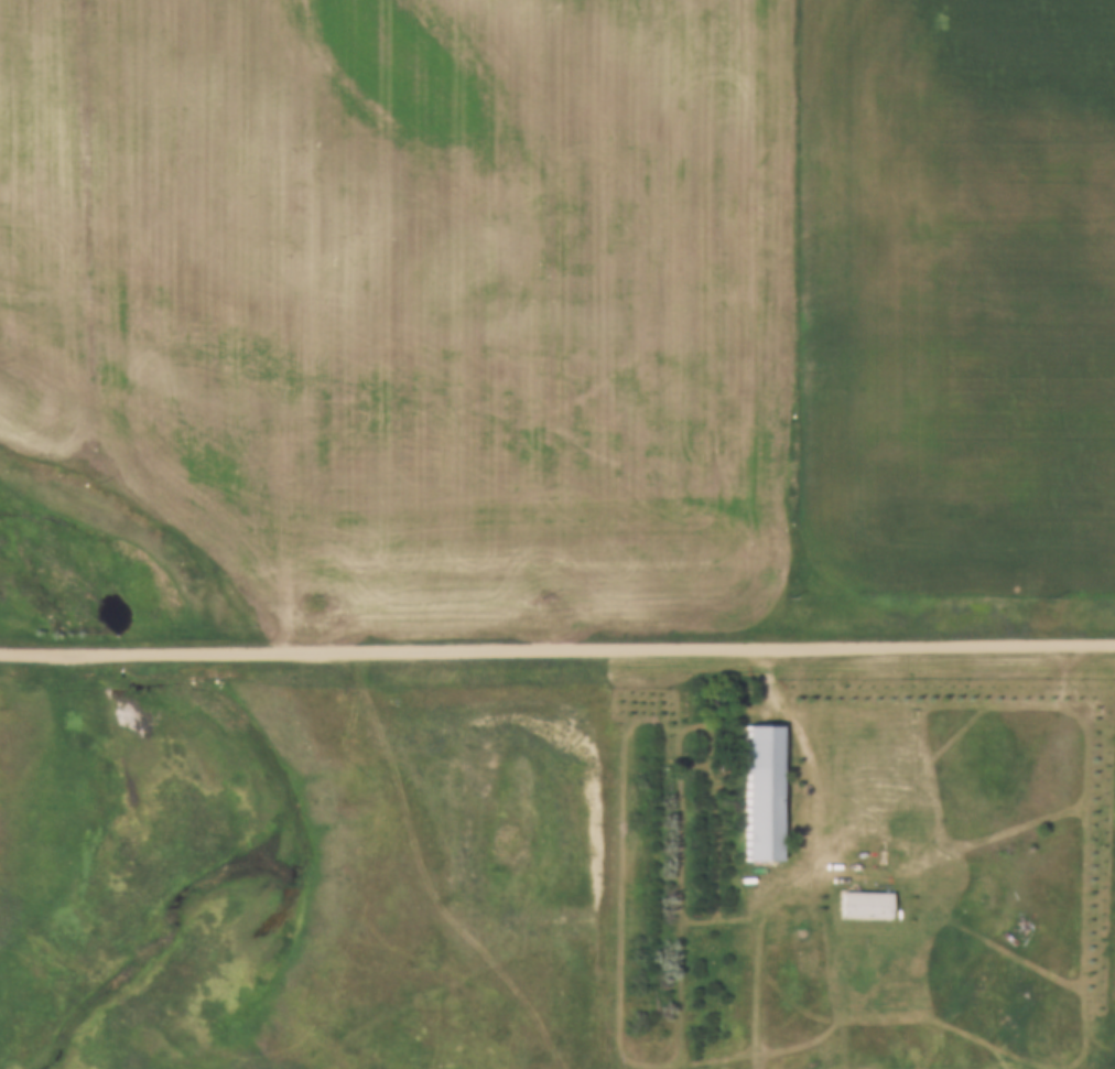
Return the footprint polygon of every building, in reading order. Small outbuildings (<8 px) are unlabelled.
[(740,717),(775,717),(775,853),(740,853),(740,717)] [(835,885),(885,886),(884,913),(835,911),(835,885)]
